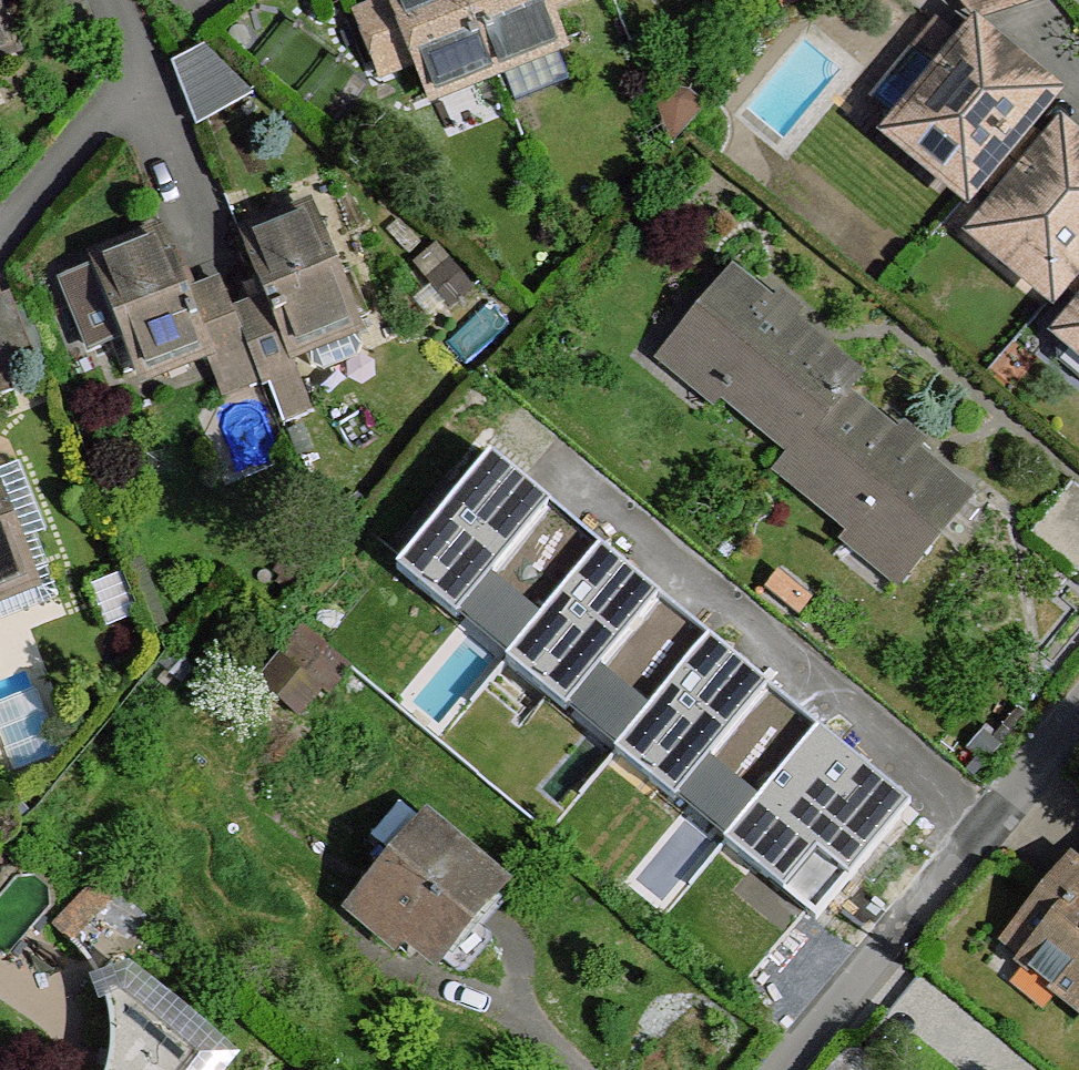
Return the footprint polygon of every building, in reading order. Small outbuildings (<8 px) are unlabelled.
[(417,62),(392,0),(356,14),(381,76),(417,62)] [(466,0),(392,0),(417,62),(430,94),(493,68),(466,0)] [(493,68),(557,43),(544,11),(540,0),(466,0),(493,68)] [(544,11),(571,0),(540,0),(544,11)] [(977,25),(1055,0),(956,0),(977,25)] [(906,123),(966,50),(937,26),(878,99),(906,123)] [(1023,77),(976,38),(966,50),(906,123),(894,136),(941,173),(951,162),(977,183),(1022,129),(1039,109),(1013,90),(1023,77)] [(199,52),(169,67),(195,130),(249,98),(199,52)] [(1022,129),(977,183),(1005,206),(1050,152),(1022,129)] [(1062,137),(1050,152),(1005,206),(981,236),(1027,274),(1038,261),(1064,283),(1078,265),(1078,152),(1062,137)] [(358,318),(317,216),(246,246),(269,303),(287,347),(301,341),(353,320),(358,318)] [(167,240),(61,281),(88,351),(123,337),(137,371),(208,344),(190,298),(167,240)] [(471,290),(452,263),(432,277),(452,304),(471,290)] [(1064,283),(1078,295),(1078,265),(1064,283)] [(732,278),(673,348),(798,452),(843,397),(857,378),(732,278)] [(221,285),(190,298),(208,344),(215,364),(249,351),(235,316),(221,285)] [(12,300),(0,305),(0,357),(7,374),(37,361),(12,300)] [(269,303),(235,316),(249,351),(262,382),(295,368),(287,347),(269,303)] [(353,320),(301,341),(311,367),(324,372),(358,358),(363,346),(353,320)] [(1066,336),(1078,347),(1078,321),(1066,336)] [(249,351),(215,364),(228,396),(262,382),(249,351)] [(0,357),(0,397),(13,392),(7,374),(0,357)] [(968,499),(843,397),(798,452),(784,470),(907,574),(968,499)] [(491,451),(398,559),(508,653),(600,543),(491,451)] [(0,479),(0,487),(17,529),(43,517),(23,469),(0,479)] [(1075,483),(1053,509),(1078,530),(1078,487),(1075,483)] [(35,573),(17,529),(0,487),(0,588),(35,573)] [(1053,509),(1032,533),(1078,573),(1078,530),(1053,509)] [(600,543),(508,653),(618,745),(711,637),(600,543)] [(336,658),(302,630),(259,682),(301,716),(322,689),(329,695),(349,668),(336,658)] [(711,637),(618,745),(729,837),(821,730),(711,637)] [(821,730),(729,837),(827,921),(919,814),(821,730)] [(502,887),(426,825),(354,910),(384,937),(396,925),(439,960),(502,887)] [(1012,939),(1030,955),(1025,962),(1078,1005),(1078,872),(1072,866),(1048,895),(1012,939)] [(105,994),(114,1028),(113,1066),(111,1069),(215,1069),(221,1063),(130,985),(105,994)] [(836,1069),(874,1069),(880,1064),(870,1055),(849,1056),(836,1069)]
